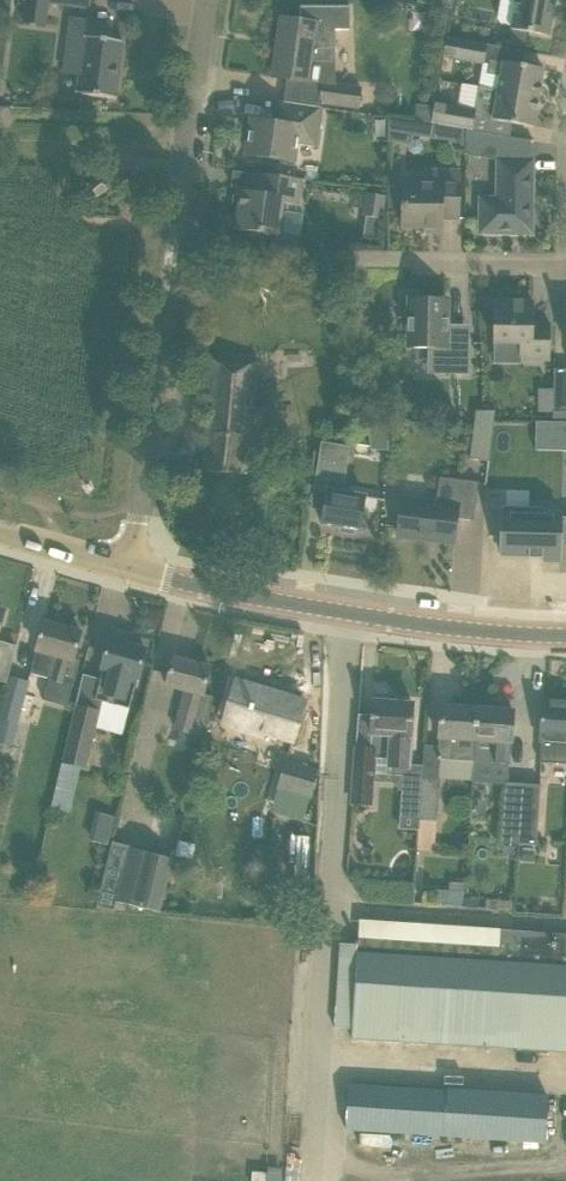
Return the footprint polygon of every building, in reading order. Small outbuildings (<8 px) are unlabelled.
[(417,2),(450,9),(452,0),(417,0),(417,2)] [(511,26),(507,48),(524,52),(528,32),(549,36),(555,0),(515,0),(511,26)] [(282,18),(273,78),(310,83),(313,62),(334,62),(334,30),(348,30),(349,8),(301,7),(301,9),(299,21),(282,18)] [(77,92),(115,97),(122,41),(110,40),(112,24),(71,19),(65,72),(79,73),(77,92)] [(443,57),(484,64),(487,45),(447,38),(443,57)] [(497,91),(538,98),(543,70),(519,65),(508,63),(489,59),(487,74),(500,76),(497,91)] [(323,85),(320,103),(358,109),(362,87),(334,83),(323,81),(323,85)] [(511,123),(533,127),(538,98),(497,91),(495,105),(482,102),(479,117),(511,123)] [(246,155),(294,162),(296,145),(315,147),(321,108),(273,101),(270,122),(251,120),(246,155)] [(468,129),(472,130),(475,111),(435,104),(432,123),(438,124),(463,128),(468,129)] [(416,120),(413,136),(435,140),(438,124),(432,123),(416,120)] [(438,124),(435,140),(461,144),(463,128),(438,124)] [(479,234),(532,235),(533,160),(509,160),(497,159),(496,198),(480,198),(479,234)] [(402,228),(442,229),(442,219),(459,219),(459,195),(459,171),(433,170),(433,185),(402,184),(402,193),(402,204),(402,228)] [(235,230),(278,236),(283,204),(287,204),(298,206),(301,182),(301,179),(258,173),(256,191),(255,192),(241,190),(235,230)] [(96,201),(98,199),(98,198),(108,189),(98,177),(88,185),(86,184),(85,185),(84,186),(83,188),(83,189),(83,191),(83,192),(84,194),(84,195),(85,197),(86,198),(87,199),(90,200),(93,201),(95,201),(96,201)] [(366,193),(362,214),(383,218),(386,196),(366,193)] [(428,374),(467,374),(468,334),(447,334),(447,300),(409,300),(408,346),(428,347),(428,374)] [(520,360),(549,360),(549,348),(549,324),(532,323),(533,302),(494,301),(494,325),(494,343),(520,344),(520,360)] [(203,472),(247,475),(250,442),(262,443),(264,409),(252,408),(255,362),(211,359),(203,472)] [(554,369),(553,422),(565,423),(565,370),(554,369)] [(538,412),(553,412),(553,389),(538,389),(538,412)] [(482,428),(493,429),(495,412),(476,412),(474,426),(482,426),(482,428)] [(369,422),(368,422),(369,435),(371,450),(387,451),(388,438),(389,422),(369,422)] [(495,467),(540,468),(541,453),(565,454),(565,424),(495,423),(495,467)] [(470,460),(489,462),(493,429),(482,428),(482,426),(474,426),(470,460)] [(363,507),(365,497),(342,493),(347,468),(350,447),(322,443),(313,491),(312,495),(311,495),(309,502),(311,503),(310,508),(324,510),(321,525),(339,528),(340,533),(352,535),(355,530),(359,531),(363,507)] [(398,537),(452,542),(455,518),(473,520),(476,496),(477,482),(438,478),(435,503),(402,499),(401,513),(398,537)] [(502,554),(530,555),(541,555),(541,560),(559,560),(560,540),(565,540),(565,519),(560,518),(560,516),(543,515),(543,509),(504,508),(502,554)] [(80,633),(43,624),(30,673),(49,678),(43,700),(67,707),(79,661),(74,659),(80,633)] [(102,701),(130,708),(132,696),(138,673),(144,650),(127,645),(130,635),(110,630),(100,669),(103,670),(99,686),(97,685),(93,704),(101,706),(102,701)] [(6,683),(15,647),(0,643),(0,682),(6,683)] [(175,730),(203,736),(213,696),(202,694),(210,669),(173,657),(164,686),(186,693),(175,730)] [(0,727),(0,744),(12,746),(27,680),(11,677),(0,727)] [(258,732),(292,742),(305,702),(235,680),(222,724),(254,734),(258,732)] [(356,749),(351,803),(372,805),(374,782),(376,758),(387,759),(386,767),(393,768),(407,769),(410,730),(412,704),(393,703),(392,697),(377,695),(375,702),(374,701),(370,750),(356,749)] [(542,700),(539,743),(541,743),(539,762),(565,764),(565,702),(542,700)] [(75,705),(61,763),(80,768),(85,769),(100,711),(75,705)] [(436,760),(474,762),(477,710),(440,707),(436,760)] [(474,762),(508,765),(511,712),(477,710),(474,762)] [(284,793),(310,799),(317,770),(284,762),(276,790),(284,793)] [(404,779),(400,829),(417,830),(421,780),(404,779)] [(417,849),(434,851),(436,823),(439,782),(421,780),(417,830),(418,830),(417,849)] [(501,843),(519,844),(523,784),(505,783),(501,843)] [(519,844),(537,845),(541,785),(523,784),(519,844)] [(53,799),(50,809),(69,813),(71,803),(53,799)] [(107,843),(114,816),(100,813),(93,840),(107,843)] [(523,847),(522,862),(534,863),(534,848),(523,847)] [(173,859),(129,849),(116,901),(160,912),(173,859)] [(436,890),(435,904),(463,906),(465,884),(449,883),(449,891),(436,890)] [(363,885),(362,900),(414,903),(415,889),(363,885)] [(565,1054),(565,935),(522,932),(358,922),(357,942),(354,942),(354,945),(338,944),(333,1029),(350,1030),(350,1039),(565,1054)] [(346,1131),(545,1143),(547,1098),(349,1085),(346,1131)] [(251,1180),(282,1180),(282,1173),(253,1172),(252,1172),(251,1180)]
